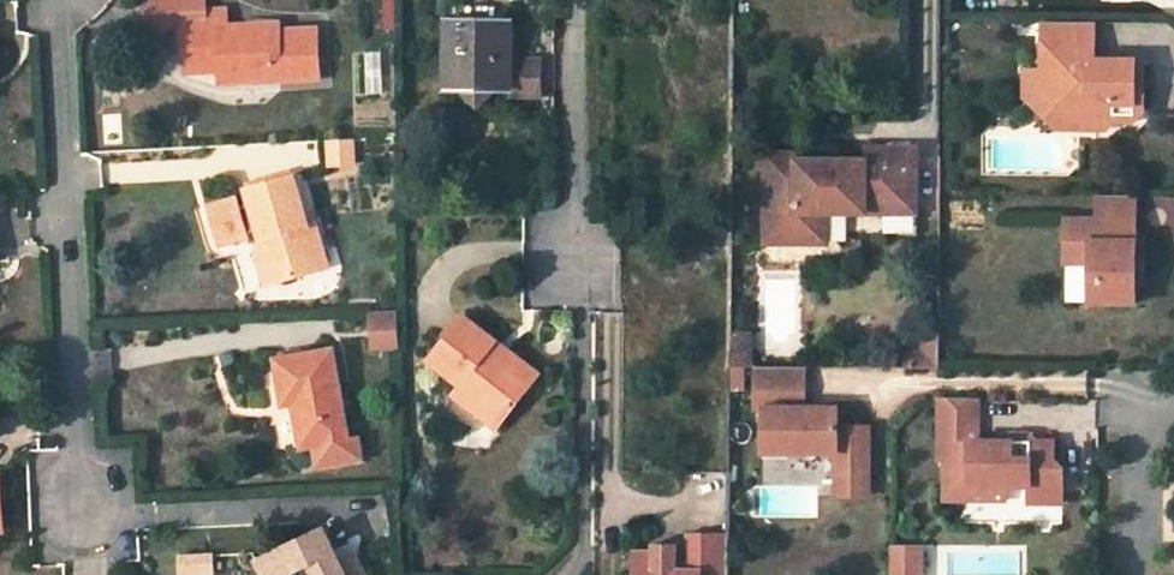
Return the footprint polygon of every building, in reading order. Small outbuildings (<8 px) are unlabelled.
[(185,54),(219,53),(220,73),(232,73),(233,83),(321,79),(319,28),(248,31),(247,24),(229,25),(228,9),(207,9),(207,0),(154,0),(142,13),(161,30),(175,22),(184,22),(185,54)] [(449,50),(449,88),(460,87),(470,88),(469,97),(480,111),(492,97),(493,87),(510,88),(509,61),(510,25),(500,24),(500,16),(456,15),(456,24),(449,24),(449,43),(449,50)] [(1096,21),(1045,20),(1044,69),(1059,70),(1059,85),(1065,92),(1067,92),(1067,120),(1078,120),(1085,128),(1108,128),(1116,121),(1135,121),(1145,112),(1145,59),(1120,59),(1114,65),(1114,69),(1095,69),(1095,59),(1096,21)] [(219,53),(185,54),(185,74),(220,73),(219,53)] [(1120,59),(1095,59),(1095,69),(1114,69),(1114,65),(1120,59)] [(509,61),(510,88),(509,98),(538,97),(538,96),(538,60),(509,61)] [(1059,70),(1044,69),(1044,96),(1067,120),(1067,92),(1065,92),(1059,85),(1059,70)] [(232,73),(220,73),(220,83),(233,83),(232,73)] [(865,156),(818,157),(818,164),(795,164),(795,156),(796,149),(765,148),(765,237),(826,238),(826,207),(848,208),(847,194),(882,194),(882,209),(915,209),(915,152),(885,152),(884,142),(865,143),(865,156)] [(309,223),(292,175),(247,188),(251,204),(256,221),(261,237),(266,236),(270,247),(265,249),(273,279),(321,266),(313,242),(321,240),(315,222),(309,223)] [(882,194),(847,194),(848,208),(882,209),(882,194)] [(1136,194),(1099,194),(1099,218),(1067,218),(1066,240),(1091,241),(1090,261),(1090,301),(1136,301),(1136,283),(1136,263),(1145,263),(1145,240),(1136,240),(1136,194)] [(256,221),(251,204),(240,207),(236,196),(213,202),(225,241),(248,235),(245,224),(256,221)] [(270,247),(266,236),(261,237),(265,249),(270,247)] [(234,244),(243,290),(260,287),(250,240),(234,244)] [(328,264),(321,240),(313,242),(321,266),(328,264)] [(1066,240),(1066,261),(1090,261),(1091,241),(1066,240)] [(254,253),(262,283),(273,279),(265,249),(254,253)] [(1136,283),(1145,283),(1145,263),(1136,263),(1136,283)] [(369,350),(398,349),(395,309),(367,311),(369,350)] [(502,345),(466,317),(431,361),(462,387),(455,393),(499,427),(532,384),(494,355),(502,345)] [(729,361),(751,361),(752,346),(740,346),(741,326),(729,326),(729,361)] [(752,346),(752,327),(741,326),(740,346),(752,346)] [(925,346),(924,362),(939,363),(940,333),(925,332),(925,346)] [(539,375),(502,345),(494,355),(532,384),(539,375)] [(925,346),(907,346),(907,363),(924,362),(925,346)] [(333,350),(275,360),(284,405),(299,402),(301,411),(294,412),(301,448),(315,446),(350,440),(333,350)] [(802,361),(754,361),(754,402),(761,403),(761,439),(784,439),(784,447),(785,447),(834,448),(833,470),(866,470),(866,422),(835,422),(835,403),(802,402),(802,361)] [(979,396),(940,397),(939,458),(970,459),(969,483),(1030,484),(1029,503),(1062,502),(1062,468),(1053,459),(1053,441),(978,440),(979,396)] [(350,440),(315,446),(319,467),(364,458),(360,438),(350,440)] [(784,439),(761,439),(761,452),(785,452),(785,447),(784,447),(784,439)] [(833,470),(833,490),(866,490),(866,470),(833,470)] [(256,562),(263,574),(288,574),(296,571),(298,574),(366,574),(355,556),(340,563),(324,530),(256,562)] [(728,533),(727,533),(686,532),(687,570),(669,569),(653,570),(653,550),(632,550),(631,574),(727,574),(728,533)] [(888,574),(922,574),(922,543),(888,543),(888,574)] [(669,569),(669,550),(653,550),(653,570),(669,569)] [(184,569),(184,574),(202,574),(217,574),(216,554),(193,555),(194,568),(184,569)] [(193,555),(183,556),(184,569),(194,568),(193,555)]
